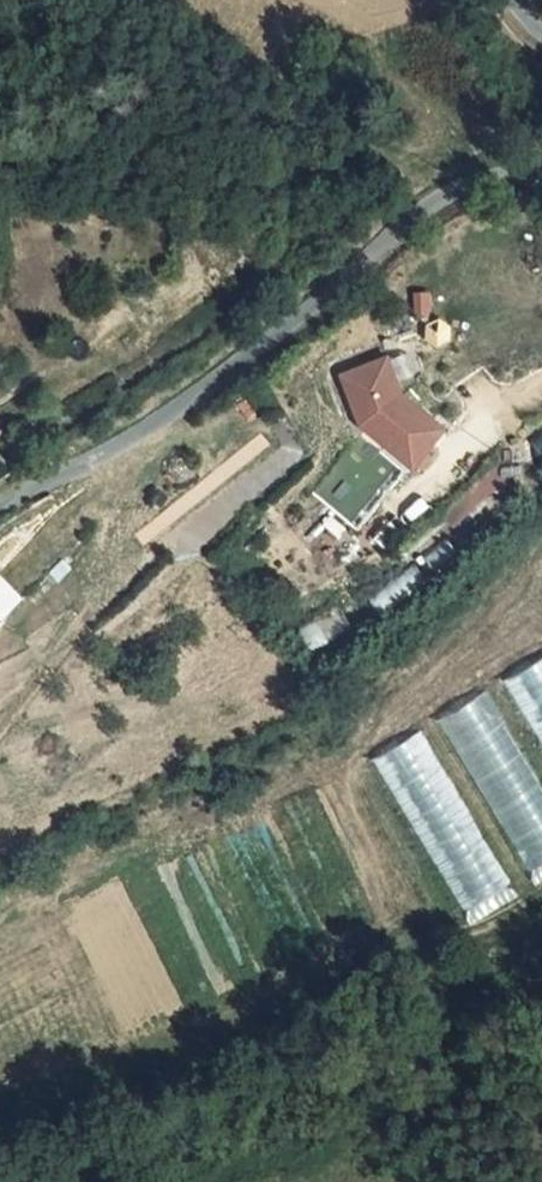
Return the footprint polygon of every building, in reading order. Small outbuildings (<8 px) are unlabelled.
[(391,368),(348,391),(367,426),(373,423),(383,431),(377,438),(423,475),(453,437),(410,402),(391,368)] [(533,442),(541,449),(541,432),(533,442)] [(451,539),(370,593),(382,610),(463,557),(451,539)] [(313,648),(353,633),(342,606),(303,621),(313,648)] [(442,717),(525,872),(541,863),(541,787),(490,691),(442,717)] [(377,757),(474,911),(515,885),(419,731),(377,757)]
